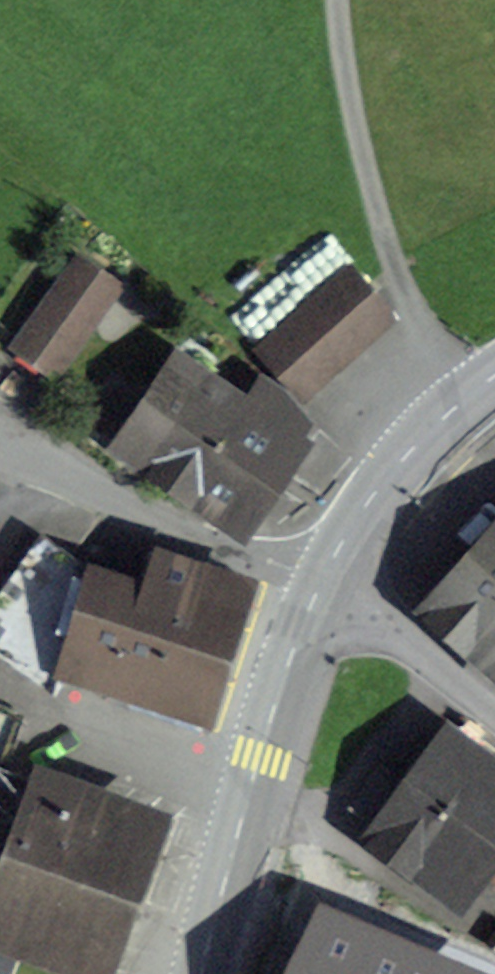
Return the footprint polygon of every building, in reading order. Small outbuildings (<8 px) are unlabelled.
[(79,257),(14,347),(55,376),(119,286),(79,257)] [(351,271),(306,310),(346,355),(391,316),(351,271)] [(302,394),(346,355),(306,310),(263,349),(302,394)] [(173,387),(135,441),(239,514),(308,418),(285,390),(268,379),(243,415),(210,392),(200,406),(173,387)] [(113,392),(94,421),(124,440),(143,411),(113,392)] [(0,596),(0,657),(38,684),(62,649),(76,665),(198,707),(242,576),(165,553),(151,598),(109,582),(42,535),(0,596)] [(443,606),(494,653),(494,547),(443,606)] [(492,844),(494,840),(494,769),(443,730),(431,746),(405,779),(492,844)] [(353,807),(462,886),(492,844),(405,779),(403,783),(381,767),(353,807)] [(32,779),(0,867),(0,932),(92,965),(145,820),(32,779)]
